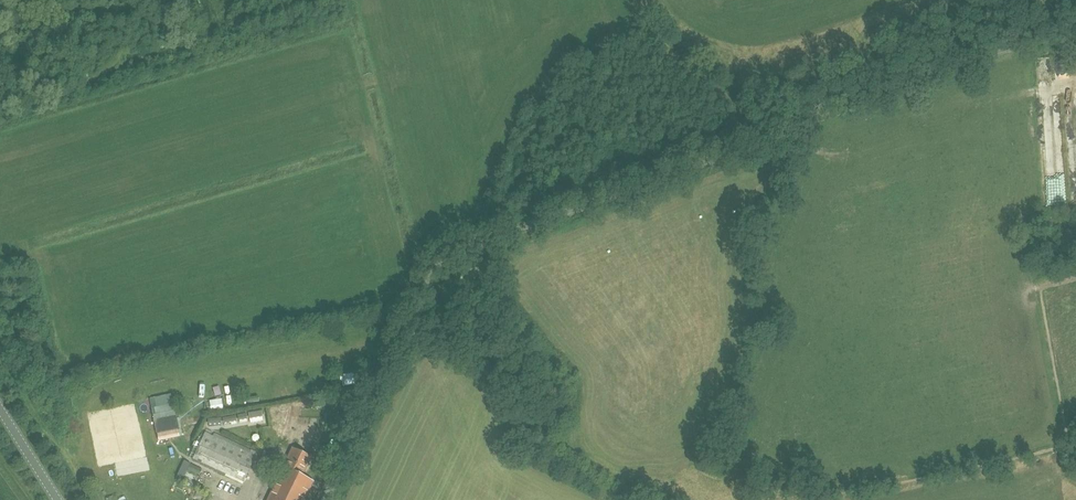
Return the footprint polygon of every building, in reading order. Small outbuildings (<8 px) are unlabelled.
[(154,421),(175,417),(173,406),(152,410),(154,421)] [(108,465),(148,456),(138,413),(98,422),(108,465)] [(159,441),(179,437),(175,417),(154,421),(159,441)] [(242,483),(255,456),(205,432),(192,459),(242,483)] [(313,481),(302,476),(311,457),(293,448),(268,499),(304,499),(313,481)]
